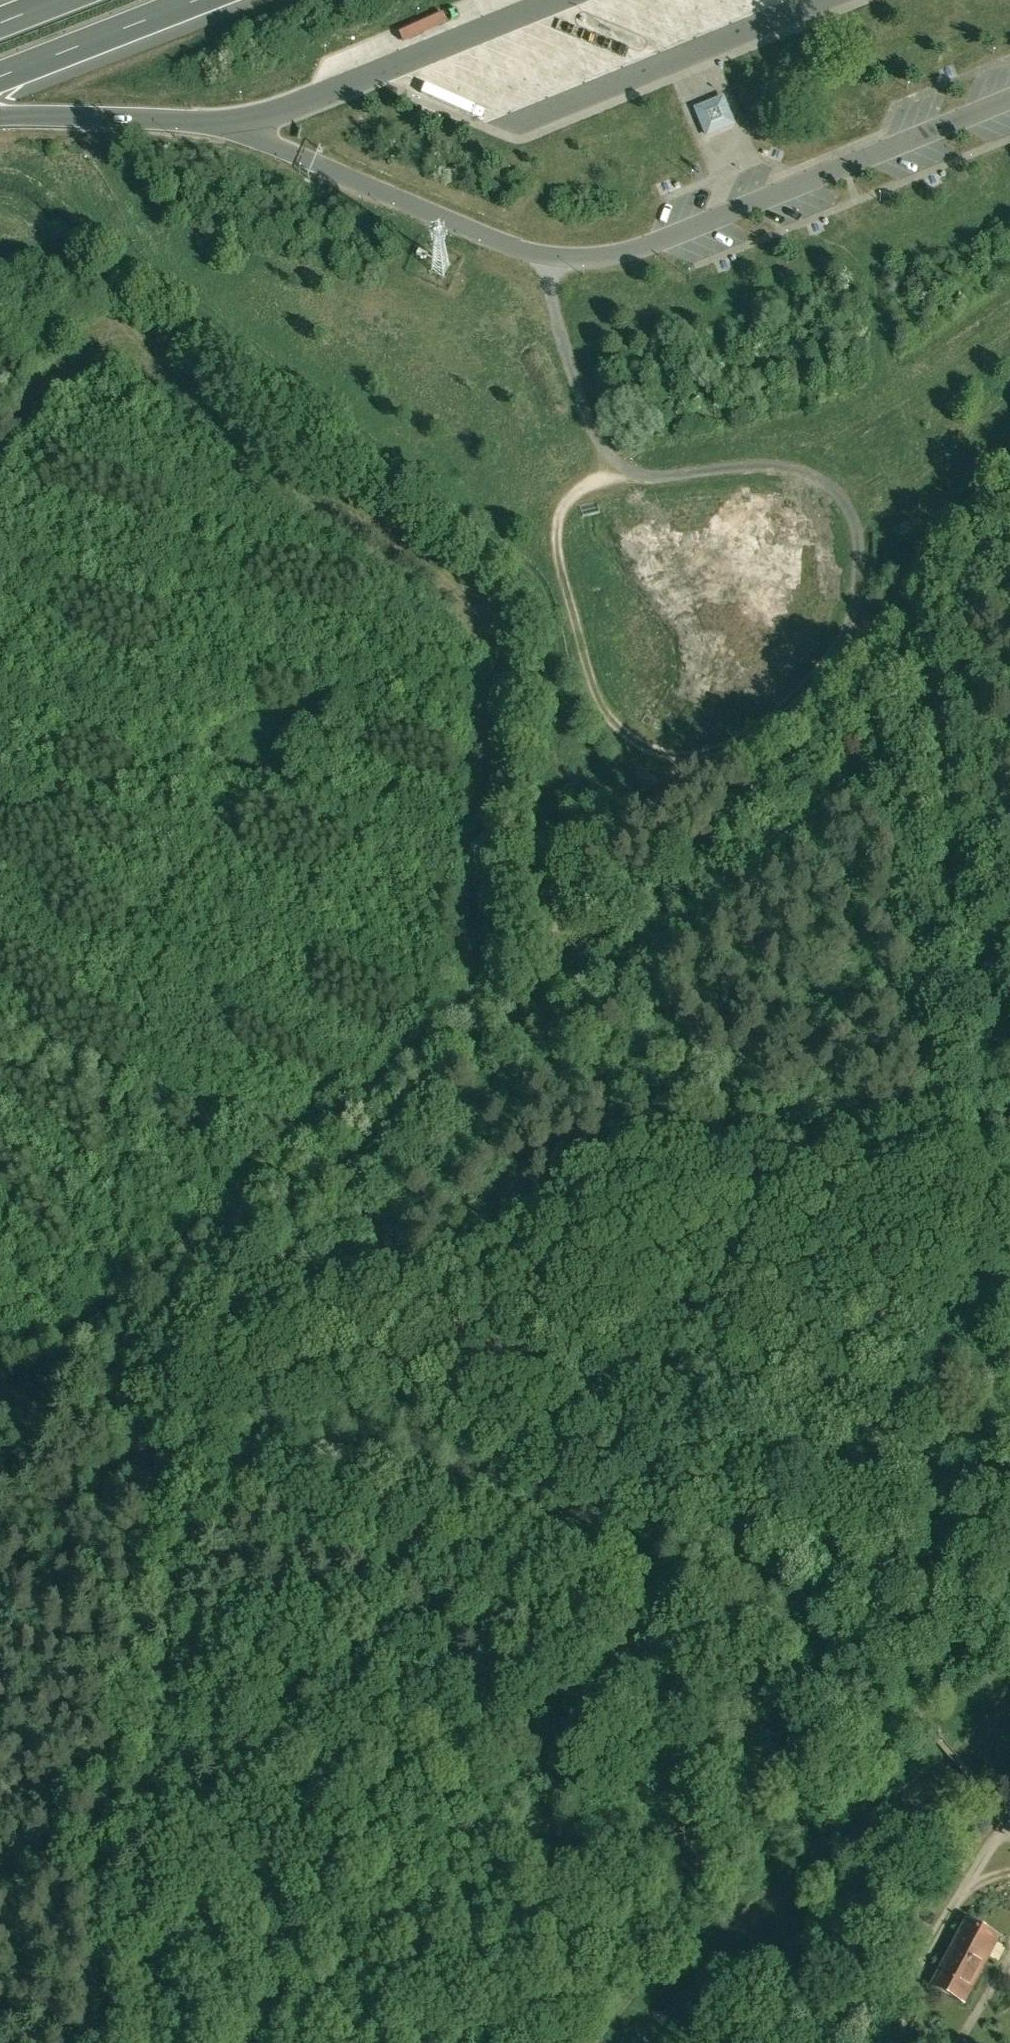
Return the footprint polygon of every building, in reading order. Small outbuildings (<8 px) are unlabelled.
[(731,105),(703,117),(715,145),(743,133),(731,105)] [(1005,1949),(968,1929),(932,1994),(968,2014),(1005,1949)]
